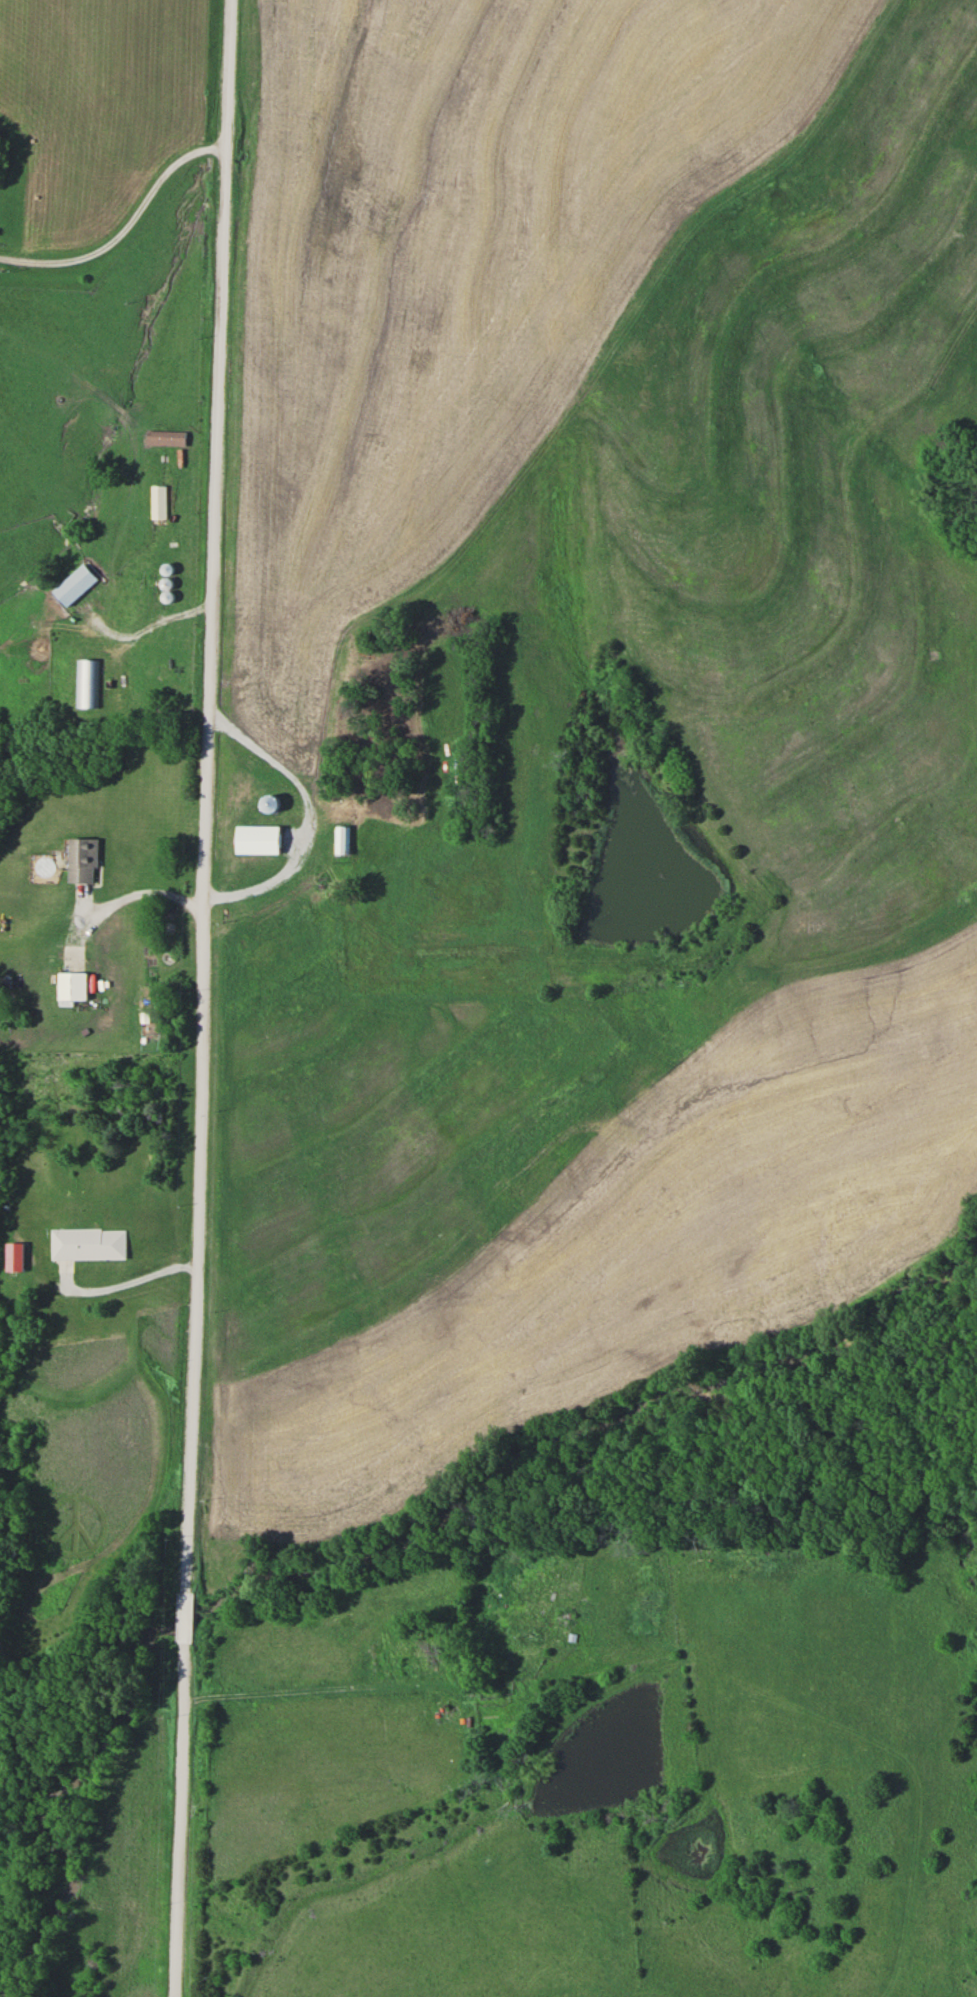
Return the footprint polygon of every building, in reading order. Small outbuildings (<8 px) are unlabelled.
[(151,445),(188,445),(188,430),(151,430),(151,445)] [(167,519),(168,484),(153,484),(153,519),(167,519)] [(101,580),(88,563),(56,589),(69,605),(101,580)] [(98,659),(77,659),(77,709),(98,709),(98,659)] [(269,812),(284,811),(282,794),(267,796),(269,812)] [(285,825),(242,825),(242,853),(285,853),(285,825)] [(338,853),(352,853),(352,825),(338,825),(338,853)] [(100,883),(100,837),(71,837),(71,883),(100,883)] [(61,972),(61,1000),(89,1000),(89,972),(61,972)] [(127,1259),(127,1228),(53,1228),(53,1259),(127,1259)]
